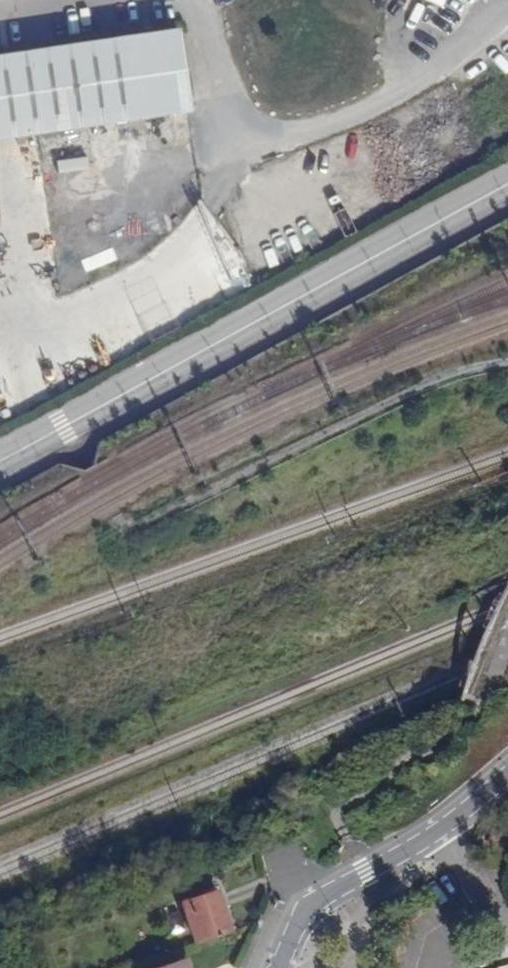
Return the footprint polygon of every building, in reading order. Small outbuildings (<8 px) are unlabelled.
[(437,8),(441,0),(420,0),(437,8)] [(0,55),(0,139),(188,112),(176,29),(0,55)] [(47,171),(90,170),(90,159),(46,161),(47,171)] [(181,901),(195,943),(231,931),(217,890),(181,901)] [(156,967),(189,967),(186,958),(156,967)]
